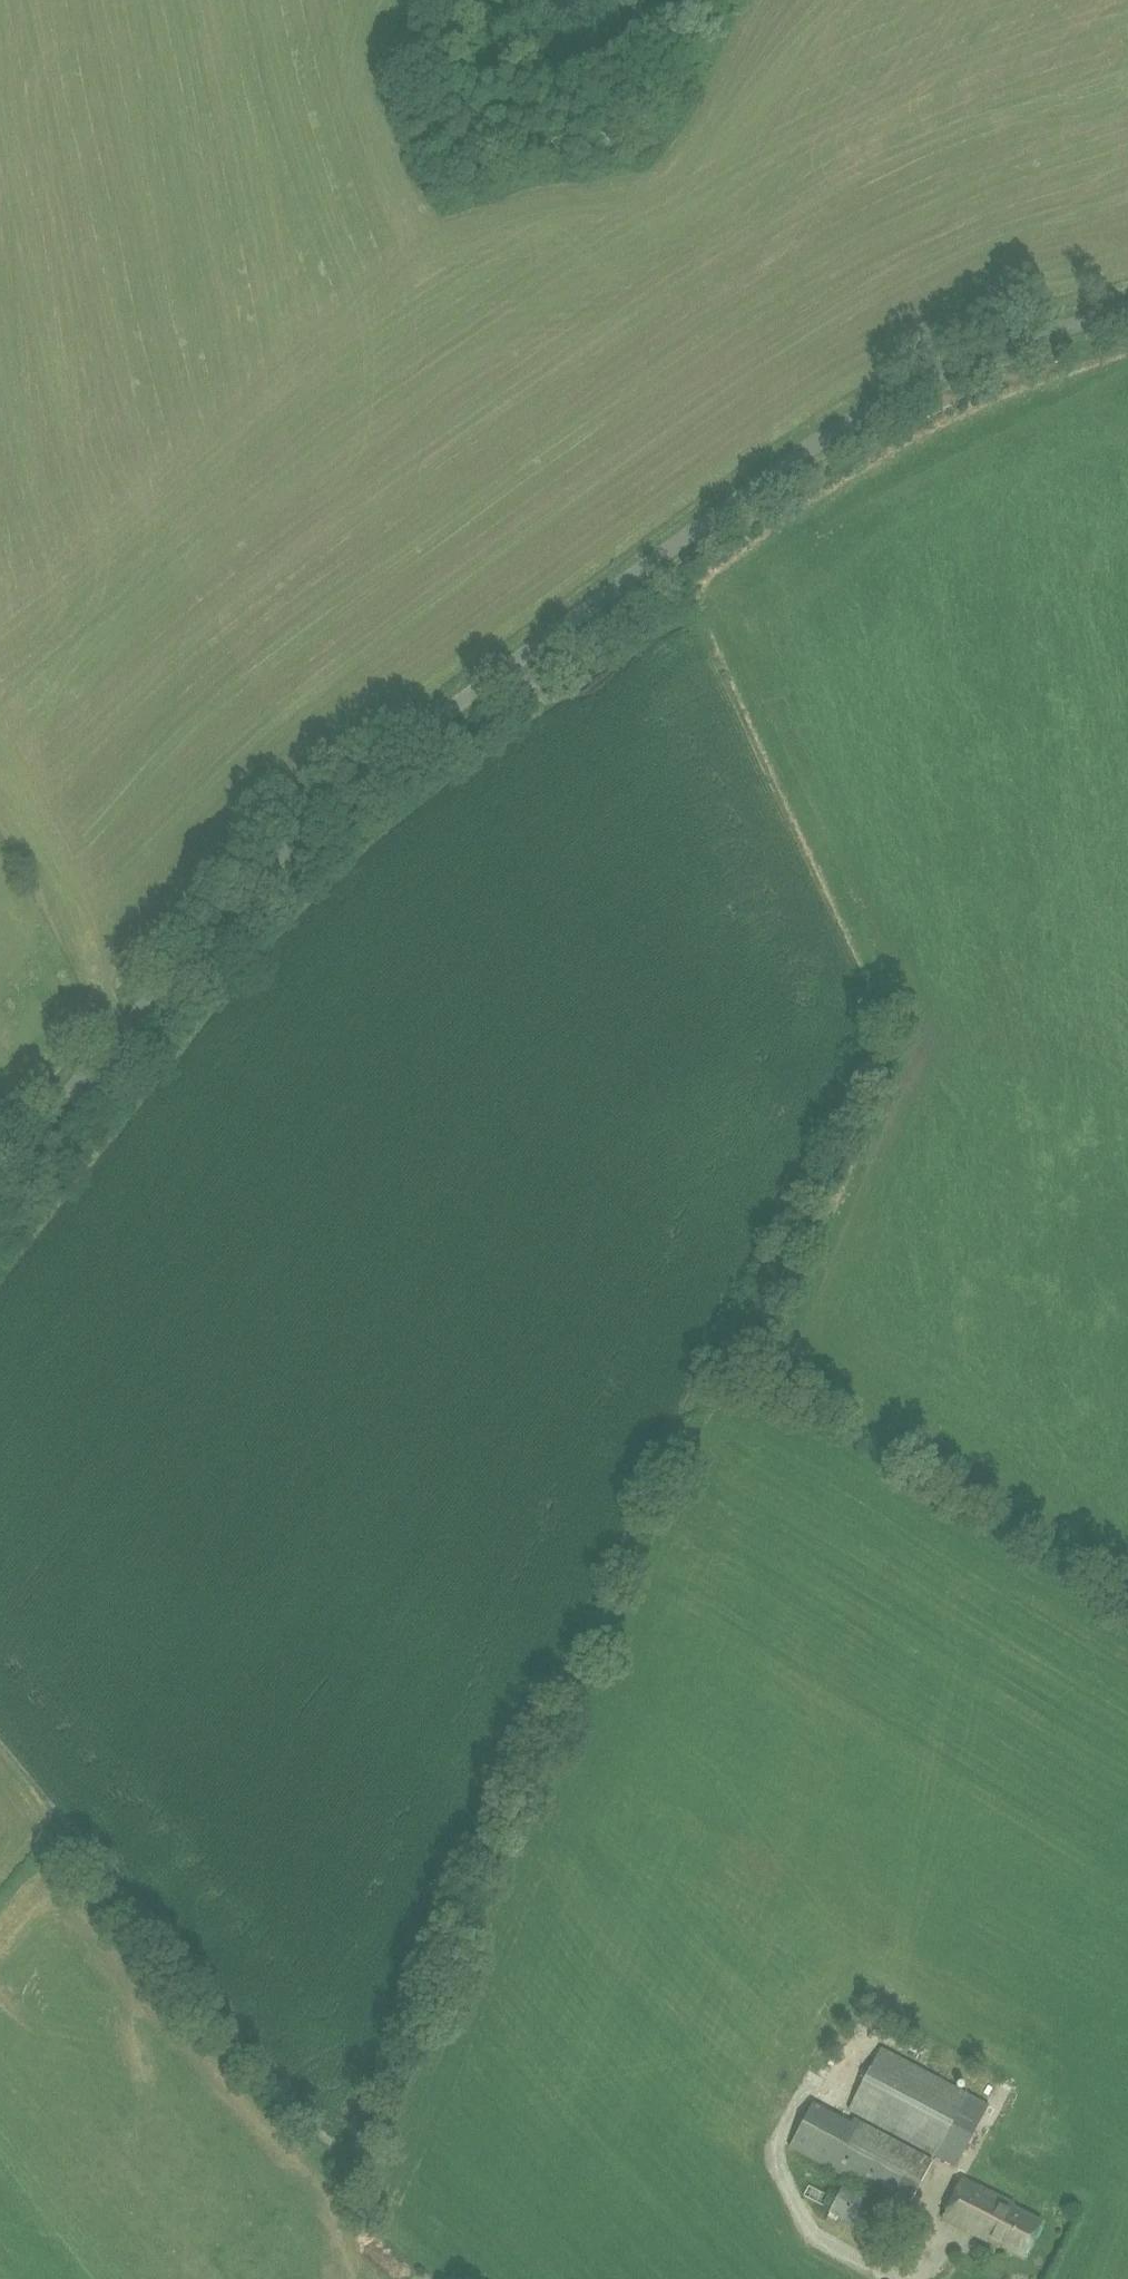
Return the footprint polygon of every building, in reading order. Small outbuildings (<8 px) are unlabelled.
[(935,2156),(968,2095),(882,2049),(849,2110),(935,2156)] [(852,2122),(814,2102),(789,2148),(883,2198),(881,2202),(845,2183),(829,2213),(889,2244),(933,2161),(854,2120),(852,2122)] [(1024,2258),(1042,2223),(1012,2207),(1014,2204),(963,2178),(942,2219),(998,2248),(999,2246),(1024,2258)]
